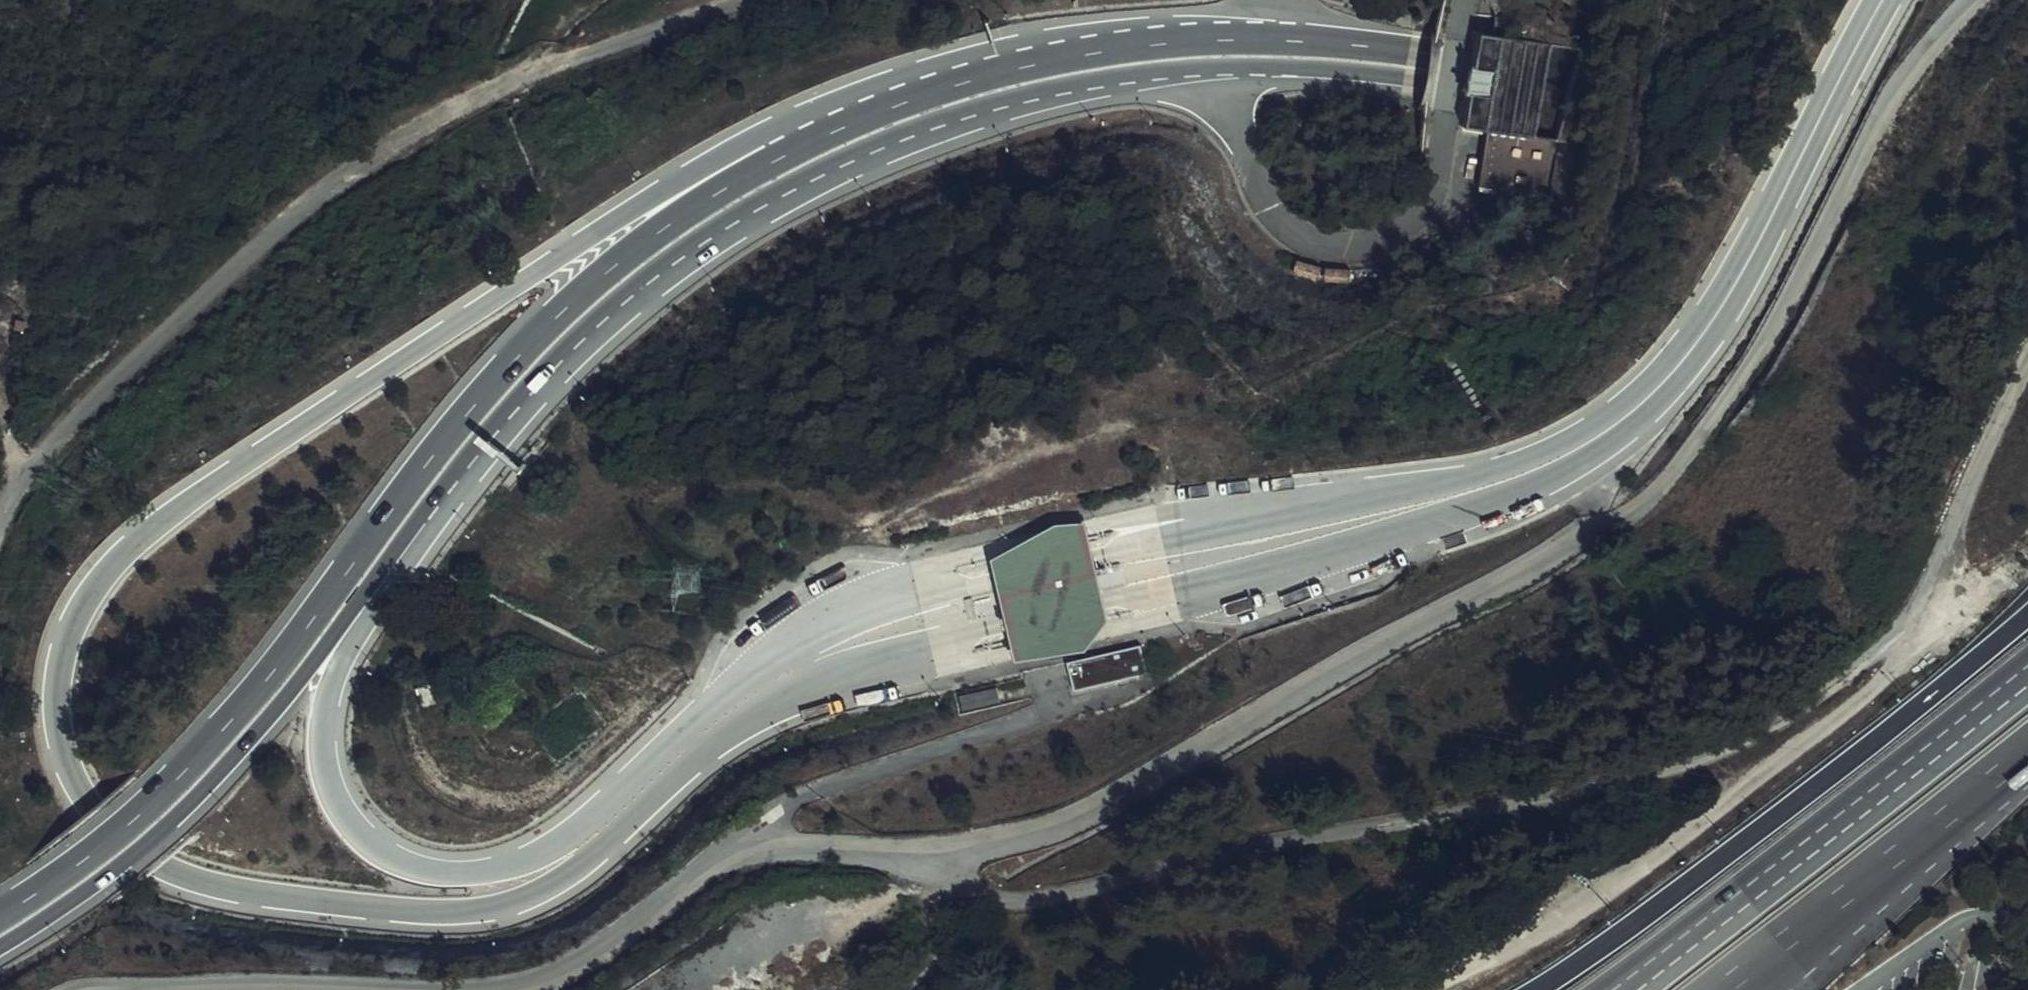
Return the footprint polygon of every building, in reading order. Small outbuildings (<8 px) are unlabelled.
[(1108,619),(1086,520),(1055,522),(993,556),(1017,657),(1087,647),(1108,619)] [(1140,645),(1067,663),(1073,689),(1146,672),(1140,645)]
